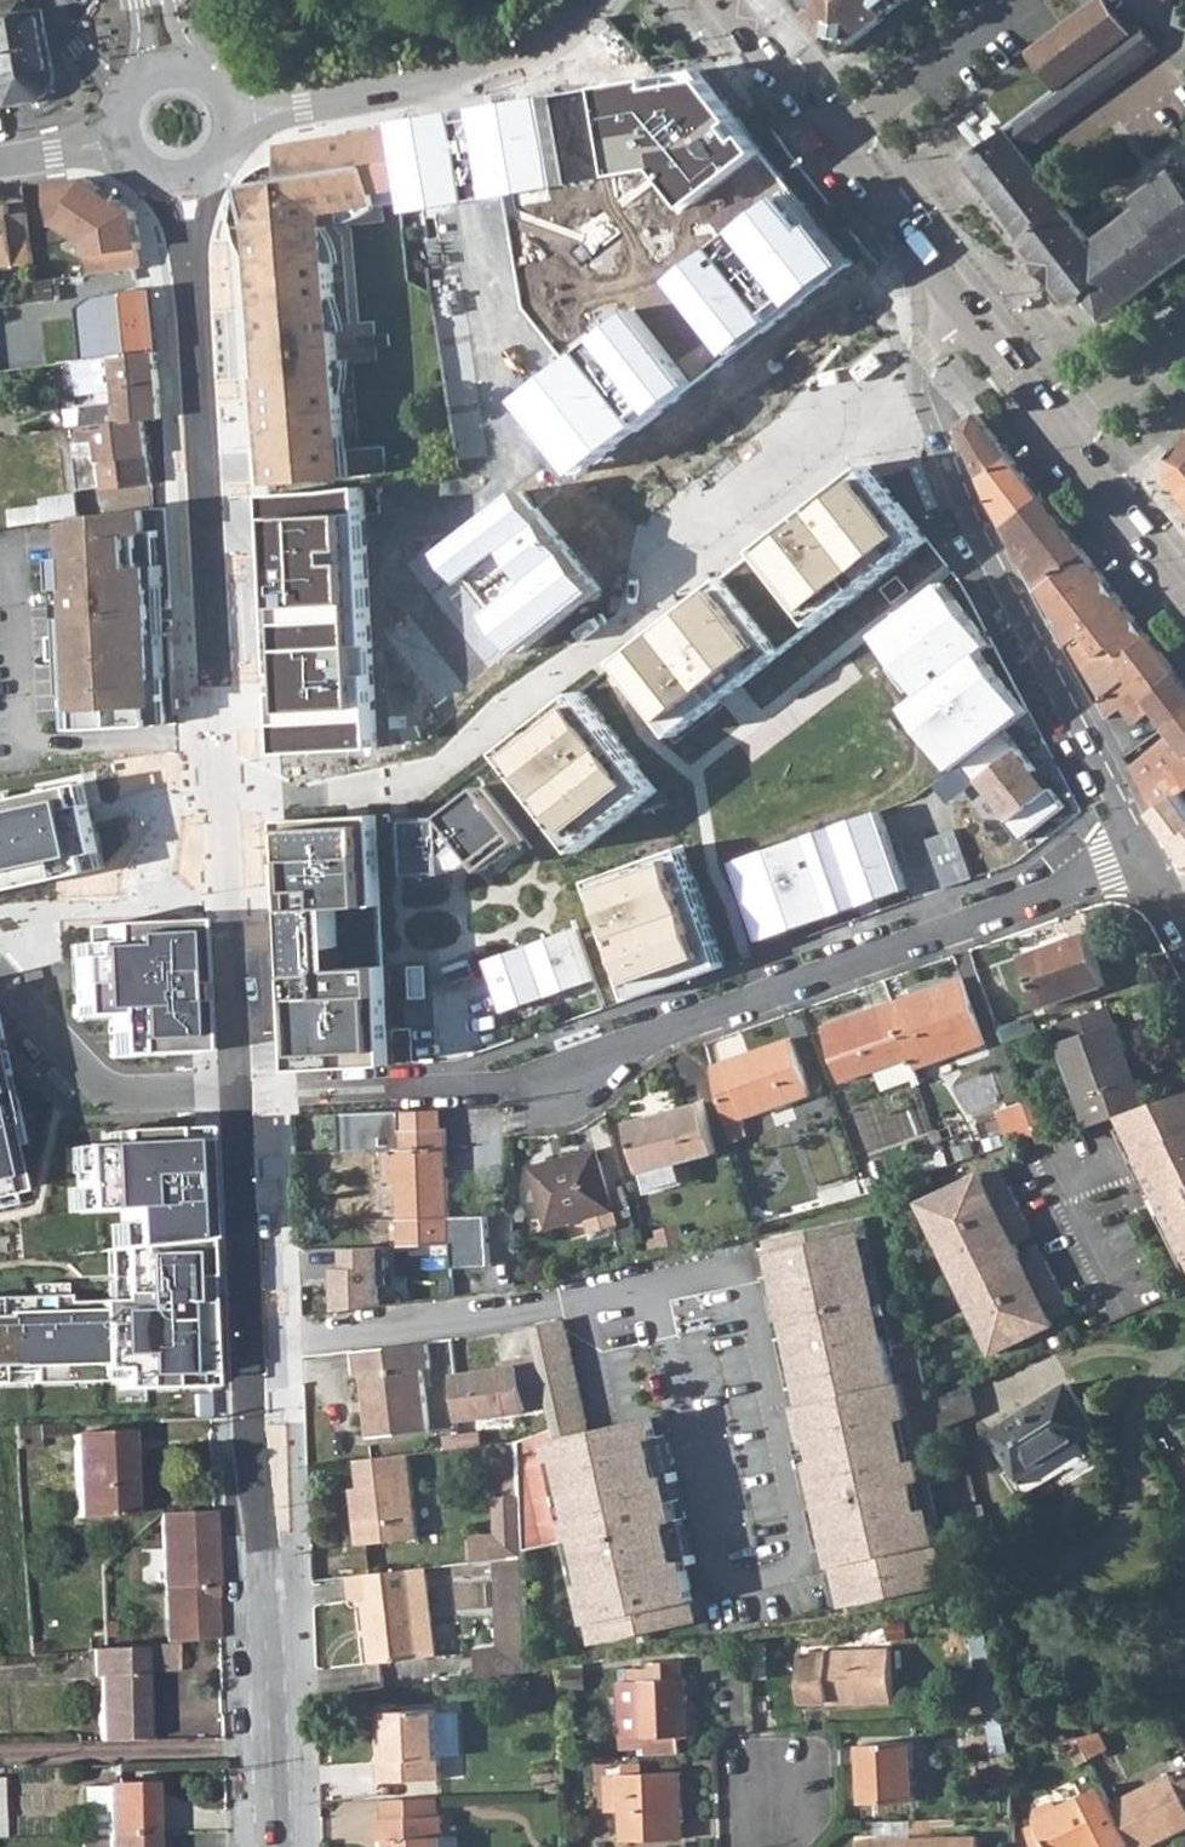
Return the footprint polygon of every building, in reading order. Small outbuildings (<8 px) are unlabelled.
[(9,1),(11,14),(25,11),(24,0),(13,0),(9,1)] [(801,4),(834,46),(842,56),(893,16),(914,0),(804,0),(801,4)] [(1057,91),(1082,73),(1131,34),(1104,0),(1101,0),(1028,53),(1057,91)] [(35,100),(40,97),(45,92),(49,85),(51,78),(50,67),(41,9),(25,11),(11,14),(9,1),(0,2),(0,57),(2,67),(0,67),(0,106),(35,100)] [(1082,73),(1100,97),(1158,52),(1140,28),(1131,34),(1082,73)] [(986,85),(1014,125),(1057,91),(1028,53),(986,85)] [(556,96),(409,119),(421,209),(514,196),(532,307),(575,362),(529,398),(586,473),(856,264),(705,70),(556,96)] [(1006,130),(1024,155),(1100,97),(1082,73),(1057,91),(1014,125),(1006,130)] [(417,185),(407,125),(327,142),(327,140),(307,144),(308,149),(290,153),(294,172),(266,177),(263,178),(255,186),(249,195),(244,206),(242,215),(242,227),(247,226),(251,265),(247,266),(250,301),(255,301),(257,324),(264,323),(265,340),(254,342),(258,381),(263,381),(268,432),(263,433),(269,486),(355,480),(352,451),(341,452),(340,440),(348,439),(334,301),(337,301),(334,264),(330,265),(327,229),(319,230),(318,218),(384,205),(382,193),(417,185)] [(969,173),(1074,309),(1087,299),(1105,322),(1152,284),(1184,259),(1184,184),(1175,172),(1136,202),(1144,214),(1125,230),(1121,226),(1094,246),(1024,155),(1006,130),(962,164),(969,173)] [(66,177),(42,179),(47,222),(57,222),(64,216),(83,229),(88,275),(141,269),(139,250),(142,250),(135,211),(86,174),(82,180),(67,181),(66,177)] [(13,264),(11,246),(7,215),(6,205),(0,206),(0,266),(13,264)] [(25,213),(7,215),(11,246),(28,242),(25,213)] [(69,349),(70,362),(77,361),(155,351),(149,288),(108,293),(110,324),(86,327),(87,347),(69,349)] [(71,385),(71,393),(115,387),(115,384),(157,378),(155,351),(77,361),(78,369),(85,368),(86,383),(71,385)] [(84,408),(85,425),(142,418),(160,417),(157,378),(115,384),(115,387),(116,405),(84,408)] [(36,399),(12,402),(14,414),(30,412),(30,409),(37,407),(36,399)] [(957,422),(982,483),(1005,527),(1042,499),(1020,470),(976,411),(957,422)] [(85,425),(80,425),(82,454),(76,454),(79,488),(148,481),(142,418),(85,425)] [(1182,498),(1184,495),(1184,443),(1166,463),(1166,478),(1182,498)] [(871,466),(619,661),(678,736),(929,540),(871,466)] [(351,488),(271,493),(279,753),(376,748),(365,487),(351,488)] [(526,491),(447,551),(525,651),(603,590),(540,509),(526,491)] [(19,508),(22,524),(66,519),(79,517),(77,494),(41,499),(42,505),(19,508)] [(1005,527),(1038,591),(1086,555),(1042,499),(1005,527)] [(139,509),(66,519),(68,556),(55,556),(58,613),(66,612),(67,620),(60,621),(66,731),(165,725),(161,633),(150,633),(149,609),(154,609),(154,587),(161,586),(159,565),(144,565),(139,509)] [(1038,591),(1076,662),(1097,702),(1127,678),(1141,694),(1174,671),(1135,619),(1086,555),(1038,591)] [(884,588),(895,603),(912,590),(901,576),(884,588)] [(944,583),(879,635),(925,695),(908,707),(956,769),(961,765),(1005,730),(1027,712),(970,639),(980,631),(944,583)] [(454,646),(479,680),(508,658),(483,624),(454,646)] [(402,683),(427,718),(457,697),(432,662),(402,683)] [(1105,719),(1120,707),(1134,725),(1153,711),(1166,728),(1184,713),(1184,684),(1174,671),(1141,694),(1127,678),(1097,702),(1105,719)] [(197,695),(197,673),(186,673),(186,695),(192,695),(197,695)] [(580,691),(502,751),(580,851),(657,790),(580,691)] [(1142,792),(1153,813),(1180,793),(1184,790),(1184,713),(1166,728),(1171,735),(1166,739),(1181,762),(1173,769),(1142,792)] [(1005,730),(961,765),(976,785),(981,781),(1012,819),(1007,823),(1022,841),(1066,806),(1052,788),(1047,792),(1032,773),(1037,770),(1005,730)] [(1166,739),(1158,745),(1173,769),(1181,762),(1166,739)] [(1158,745),(1129,767),(1142,792),(1173,769),(1158,745)] [(55,879),(92,871),(88,854),(99,852),(85,782),(0,798),(0,891),(55,879)] [(443,817),(408,819),(411,875),(449,873),(468,867),(477,859),(485,870),(523,840),(482,787),(443,817)] [(1153,813),(1170,845),(1184,835),(1184,801),(1180,793),(1153,813)] [(879,811),(736,862),(763,940),(907,889),(879,811)] [(379,814),(283,819),(287,924),(293,1069),(392,1064),(379,814)] [(976,877),(958,828),(930,838),(948,887),(976,877)] [(683,847),(591,881),(632,999),(725,966),(683,847)] [(86,945),(70,947),(73,1018),(78,1018),(78,1022),(108,1021),(110,1058),(191,1054),(187,923),(86,928),(86,945)] [(574,930),(488,961),(506,1011),(593,981),(574,930)] [(1027,955),(1044,1006),(1105,984),(1088,933),(1027,955)] [(893,1002),(914,1065),(915,1067),(986,1041),(963,977),(893,1002)] [(893,1002),(825,1027),(844,1080),(907,1057),(910,1067),(914,1065),(893,1002)] [(1056,1023),(1092,1128),(1125,1117),(1153,1107),(1144,1079),(1138,1081),(1119,1023),(1116,1023),(1110,1005),(1056,1023)] [(711,1068),(729,1136),(747,1130),(743,1120),(813,1093),(793,1038),(711,1068)] [(917,1070),(912,1073),(916,1086),(922,1084),(917,1070)] [(10,1126),(0,1082),(0,1128),(10,1126)] [(1184,1238),(1184,1096),(1153,1107),(1125,1117),(1140,1147),(1184,1238)] [(999,1112),(1011,1144),(1037,1135),(1026,1102),(999,1112)] [(642,1173),(678,1162),(716,1152),(703,1103),(630,1124),(642,1173)] [(403,1111),(404,1131),(443,1129),(442,1109),(417,1110),(403,1111)] [(443,1129),(404,1131),(403,1111),(341,1114),(342,1152),(382,1152),(382,1184),(399,1183),(401,1245),(450,1244),(451,1268),(490,1267),(488,1215),(448,1216),(446,1129),(443,1129)] [(114,1146),(76,1147),(79,1213),(115,1211),(116,1252),(199,1244),(195,1129),(113,1133),(114,1146)] [(945,1148),(939,1150),(946,1164),(950,1163),(945,1148)] [(613,1210),(598,1152),(535,1170),(550,1226),(587,1217),(594,1238),(613,1233),(617,1226),(613,1210)] [(8,1195),(0,1158),(0,1196),(8,1195)] [(642,1173),(647,1191),(684,1182),(678,1162),(642,1173)] [(1002,1170),(984,1179),(987,1186),(1005,1176),(1002,1170)] [(921,1203),(996,1353),(1056,1323),(1053,1317),(1050,1311),(1068,1302),(1042,1251),(1024,1260),(1021,1253),(1016,1243),(1013,1237),(1031,1228),(1005,1176),(987,1186),(984,1179),(981,1174),(921,1203)] [(846,1183),(850,1199),(864,1195),(859,1179),(846,1183)] [(624,1186),(617,1188),(621,1202),(628,1201),(624,1186)] [(837,1203),(845,1200),(840,1187),(832,1189),(837,1203)] [(862,1219),(772,1239),(793,1336),(803,1334),(814,1383),(804,1385),(815,1436),(808,1438),(824,1507),(834,1505),(842,1542),(832,1544),(841,1586),(851,1584),(856,1605),(939,1586),(934,1566),(943,1564),(930,1509),(923,1510),(917,1487),(952,1479),(919,1340),(896,1345),(893,1334),(888,1335),(862,1219)] [(625,1248),(628,1260),(640,1257),(631,1227),(619,1231),(625,1248)] [(1016,1243),(1034,1234),(1031,1228),(1013,1237),(1016,1243)] [(645,1255),(655,1252),(651,1240),(641,1244),(645,1255)] [(125,1381),(126,1391),(204,1387),(199,1244),(116,1252),(117,1302),(64,1303),(64,1297),(0,1298),(0,1385),(125,1381)] [(1042,1251),(1039,1244),(1021,1253),(1024,1260),(1042,1251)] [(333,1286),(333,1311),(381,1306),(381,1285),(385,1285),(385,1246),(347,1247),(347,1267),(337,1267),(338,1286),(333,1286)] [(606,1253),(609,1265),(628,1260),(625,1248),(606,1253)] [(1050,1311),(1053,1317),(1071,1308),(1068,1302),(1050,1311)] [(566,1330),(534,1337),(538,1355),(549,1405),(554,1428),(519,1442),(523,1550),(580,1539),(589,1581),(582,1582),(592,1623),(601,1620),(606,1642),(690,1623),(686,1602),(696,1600),(686,1558),(680,1559),(670,1518),(678,1517),(673,1500),(667,1501),(648,1418),(582,1432),(582,1424),(587,1422),(566,1330)] [(428,1343),(346,1353),(348,1377),(355,1376),(361,1437),(429,1430),(422,1369),(430,1368),(428,1343)] [(456,1378),(460,1420),(513,1414),(549,1405),(538,1355),(517,1360),(519,1371),(504,1374),(503,1369),(482,1375),(456,1378)] [(935,1402),(936,1407),(942,1432),(960,1424),(978,1416),(971,1385),(935,1402)] [(1016,1468),(1007,1475),(1023,1500),(1091,1457),(1082,1441),(1099,1430),(1071,1386),(994,1434),(1016,1468)] [(192,1417),(206,1417),(205,1394),(191,1395),(192,1417)] [(952,1479),(954,1487),(974,1483),(960,1424),(942,1432),(941,1434),(952,1479)] [(125,1434),(71,1435),(74,1516),(128,1515),(125,1434)] [(494,1445),(496,1497),(521,1496),(519,1442),(494,1445)] [(355,1523),(358,1546),(419,1538),(409,1455),(357,1461),(360,1488),(364,1522),(355,1523)] [(350,1489),(355,1523),(364,1522),(360,1488),(350,1489)] [(476,1562),(497,1559),(524,1556),(523,1550),(521,1496),(496,1497),(497,1534),(475,1535),(476,1562)] [(959,1511),(965,1539),(976,1538),(970,1508),(959,1511)] [(210,1511),(159,1514),(164,1645),(173,1644),(216,1639),(210,1511)] [(497,1559),(498,1584),(525,1581),(524,1556),(497,1559)] [(351,1576),(354,1601),(367,1600),(376,1664),(426,1658),(418,1592),(429,1591),(427,1568),(351,1576)] [(498,1584),(500,1647),(528,1644),(527,1620),(525,1581),(498,1584)] [(418,1592),(426,1658),(437,1656),(429,1591),(418,1592)] [(980,1614),(960,1619),(964,1634),(970,1633),(980,1672),(993,1669),(980,1614)] [(76,1639),(77,1653),(87,1652),(90,1652),(89,1639),(76,1639)] [(164,1645),(137,1647),(137,1650),(137,1674),(174,1673),(173,1644),(164,1645)] [(477,1651),(479,1677),(530,1670),(528,1644),(500,1647),(477,1651)] [(90,1652),(87,1652),(88,1677),(94,1677),(96,1741),(139,1741),(147,1740),(145,1700),(138,1701),(137,1674),(137,1650),(105,1652),(90,1652)] [(801,1655),(804,1703),(833,1702),(833,1704),(894,1702),(891,1650),(801,1655)] [(647,1754),(682,1751),(680,1701),(688,1701),(688,1680),(685,1680),(684,1661),(650,1663),(650,1668),(628,1670),(628,1680),(619,1681),(622,1737),(646,1735),(647,1754)] [(680,1701),(681,1733),(690,1733),(688,1701),(680,1701)] [(381,1724),(388,1725),(389,1738),(382,1738),(383,1760),(380,1761),(381,1782),(441,1779),(437,1709),(398,1711),(398,1705),(382,1705),(381,1713),(381,1724)] [(863,1746),(866,1803),(916,1801),(913,1743),(863,1746)] [(623,1775),(623,1812),(624,1842),(683,1840),(681,1772),(640,1773),(640,1765),(623,1766),(623,1774),(623,1775)] [(623,1775),(608,1776),(608,1813),(623,1812),(623,1775)] [(1134,1845),(1134,1846),(1150,1846),(1184,1829),(1184,1804),(1174,1782),(1171,1776),(1112,1804),(1134,1845)] [(1184,1804),(1184,1778),(1174,1782),(1184,1804)] [(80,1817),(80,1836),(147,1835),(147,1786),(102,1787),(102,1816),(80,1817)] [(1134,1845),(1112,1804),(1103,1787),(1060,1809),(1049,1804),(1038,1810),(1035,1821),(1042,1836),(1045,1840),(1034,1846),(1035,1846),(1130,1846),(1134,1845)] [(380,1819),(437,1816),(437,1798),(379,1801),(380,1819)] [(440,1837),(439,1816),(437,1816),(380,1819),(379,1819),(380,1841),(384,1841),(384,1846),(441,1846),(440,1837)] [(880,1819),(879,1833),(934,1833),(934,1820),(880,1819)] [(80,1836),(80,1846),(148,1846),(147,1835),(80,1836)] [(441,1846),(457,1846),(456,1836),(440,1837),(441,1846)] [(1031,1842),(1034,1846),(1045,1840),(1042,1836),(1031,1842)] [(859,1846),(979,1846),(978,1837),(858,1840),(859,1846)]
